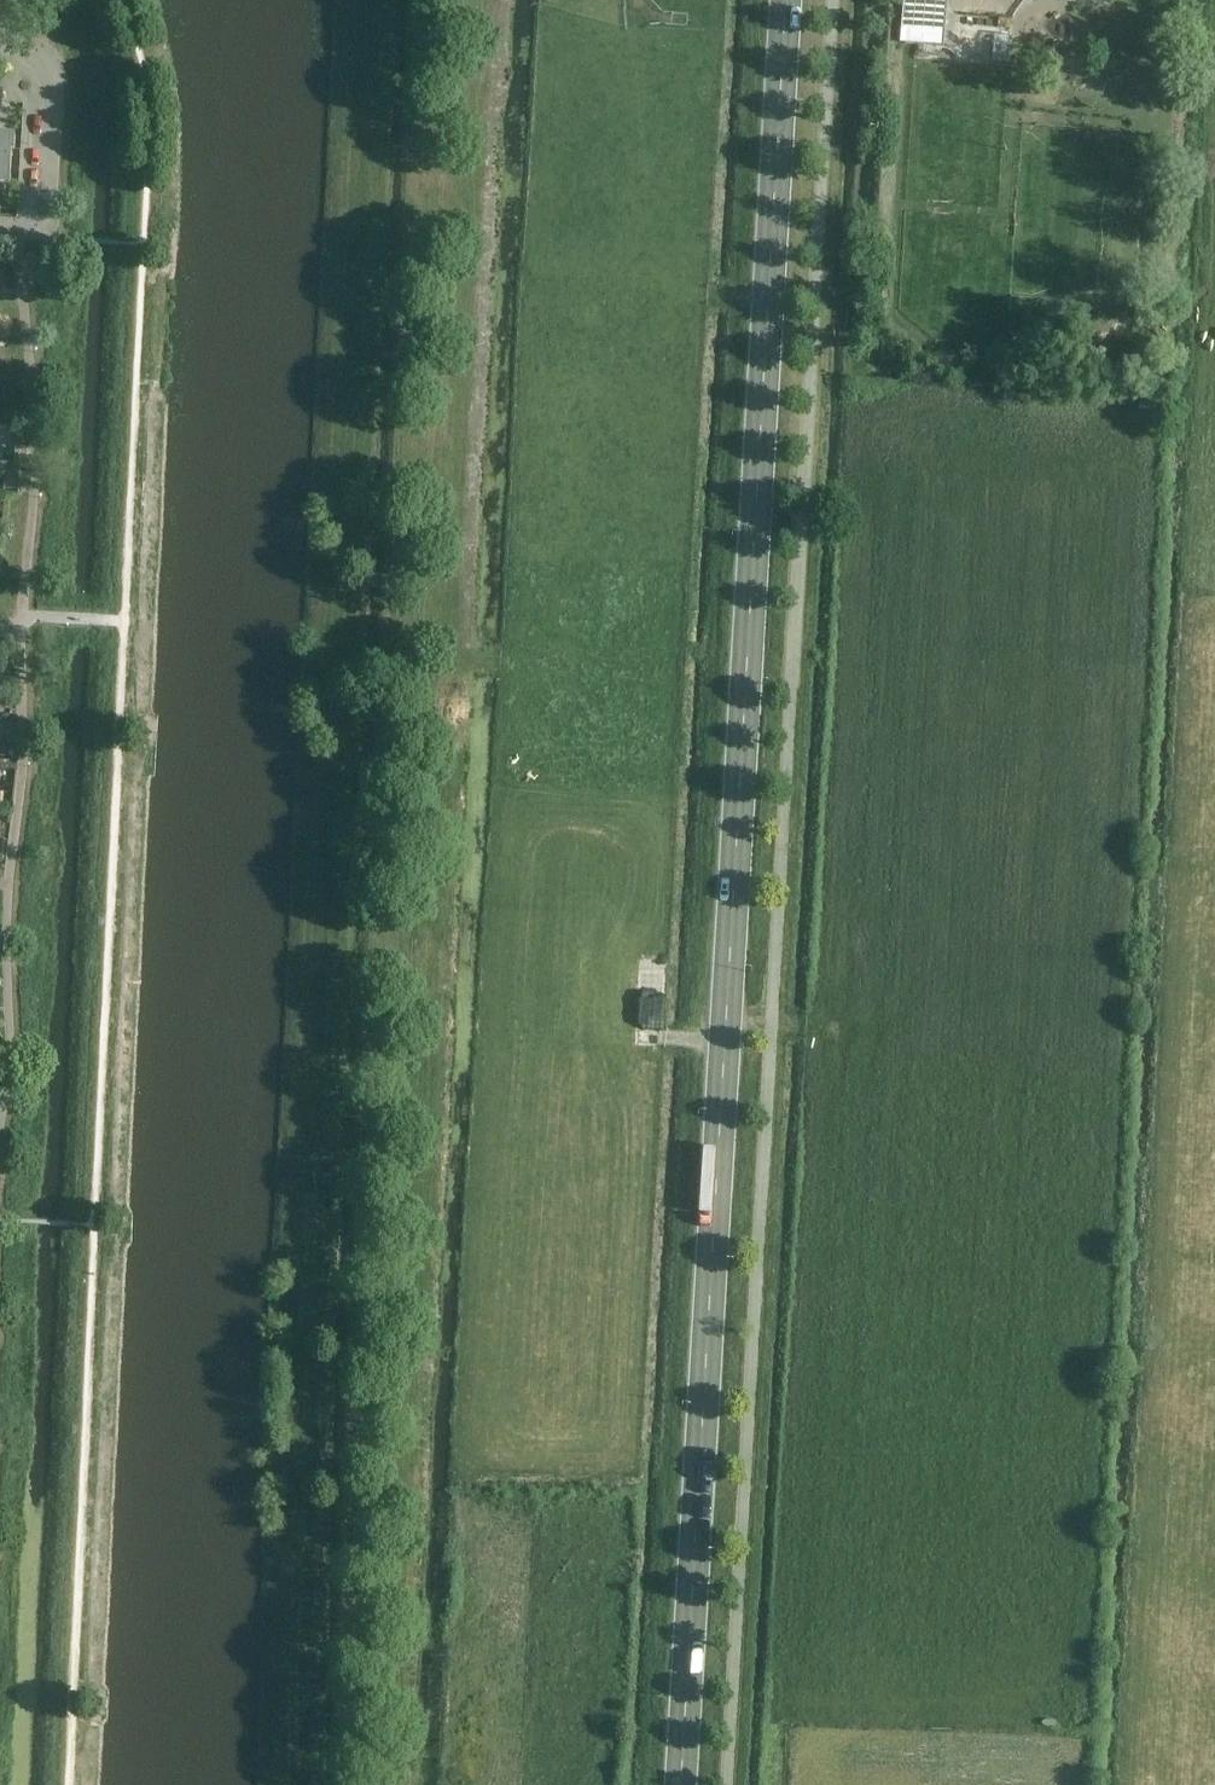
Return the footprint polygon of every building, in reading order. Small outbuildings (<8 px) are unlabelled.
[(0,136),(0,184),(10,185),(12,151),(15,151),(15,137),(0,136)]
